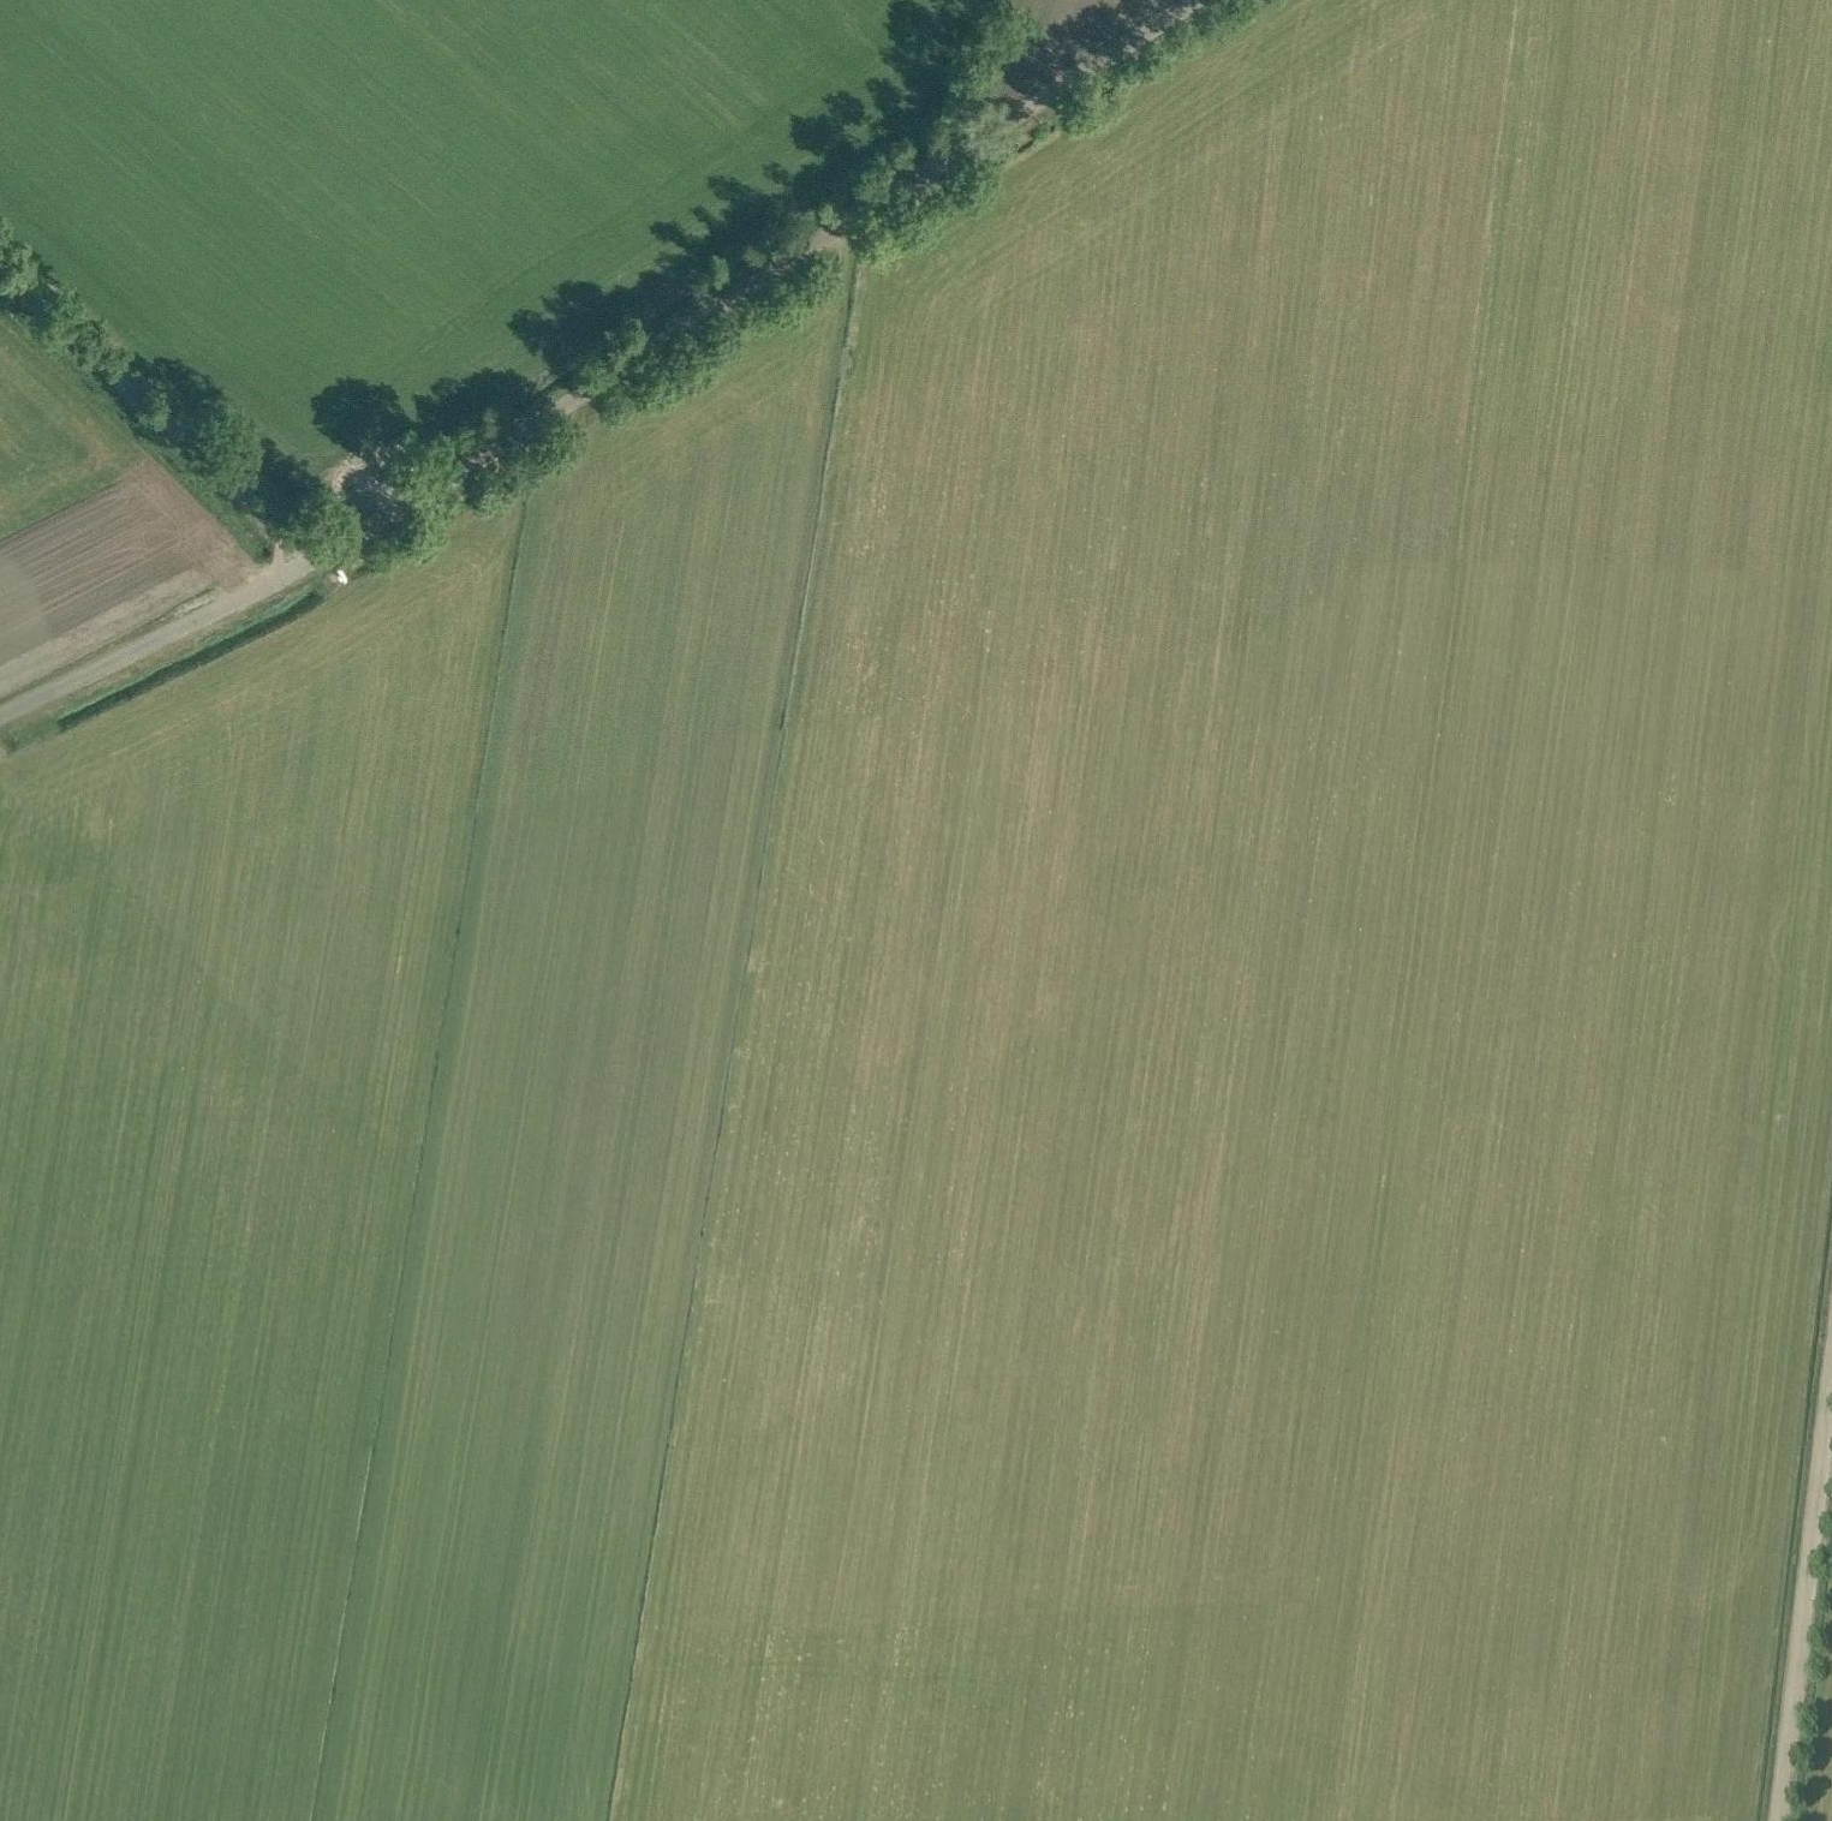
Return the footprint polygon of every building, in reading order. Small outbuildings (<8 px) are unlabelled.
[(216,554),(222,550),(217,542),(211,546),(216,554)]
